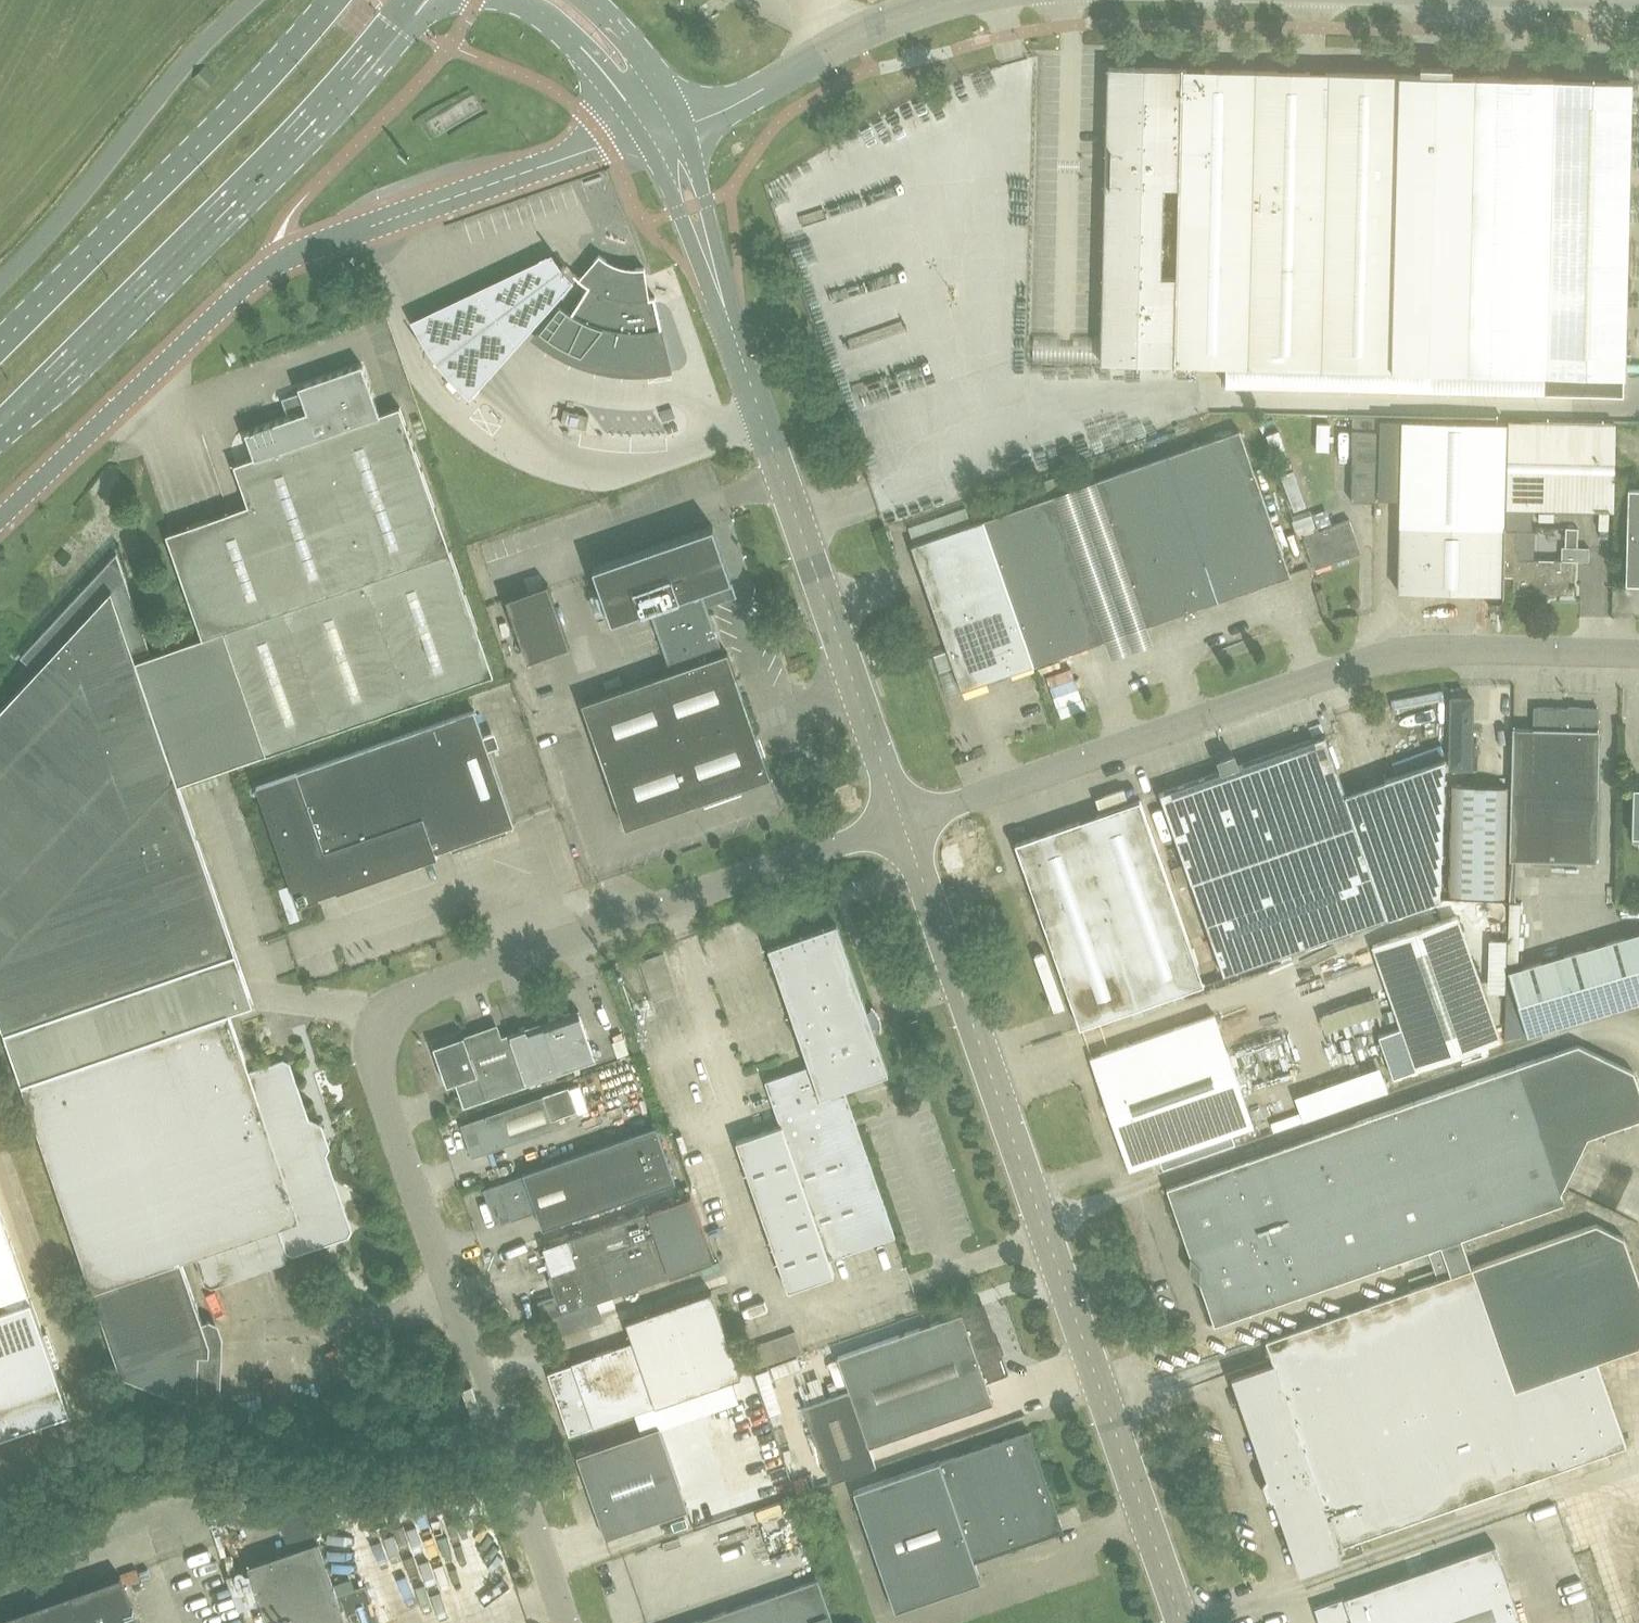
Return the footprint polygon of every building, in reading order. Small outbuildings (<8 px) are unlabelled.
[(1106,181),(1102,340),(1061,339),(1033,338),(996,234),(824,294),(883,461),(987,425),(999,462),(1217,386),(1226,386),(1290,387),(1548,394),(1626,395),(1628,320),(1633,78),(1555,77),(1476,75),(1476,70),(1457,69),(1457,74),(1452,74),(1452,66),(1422,66),(1421,74),(1297,71),(1108,66),(1106,154),(1106,181)] [(434,362),(469,393),(573,273),(558,254),(552,245),(411,313),(420,339),(434,362)] [(573,316),(556,345),(562,348),(567,351),(572,353),(579,356),(587,359),(592,361),(599,362),(609,364),(616,365),(622,366),(629,366),(638,366),(650,366),(647,328),(650,328),(654,328),(661,328),(655,297),(656,297),(655,296),(649,297),(649,295),(646,274),(644,267),(641,267),(637,268),(633,268),(629,267),(625,267),(621,266),(617,264),(613,263),(609,261),(606,259),(603,257),(599,254),(579,278),(575,273),(574,274),(589,287),(575,312),(573,316)] [(534,329),(556,345),(573,316),(575,312),(559,301),(534,329)] [(647,328),(650,366),(670,363),(661,328),(654,328),(650,328),(647,328)] [(204,639),(224,632),(267,755),(466,685),(494,676),(451,553),(401,407),(380,414),(363,364),(299,387),(302,395),(288,400),(292,410),(298,407),(300,413),(246,432),(255,458),(235,465),(249,505),(167,534),(203,637),(204,639)] [(547,428),(558,434),(570,411),(558,405),(547,428)] [(1377,500),(1379,416),(1353,415),(1351,500),(1377,500)] [(1402,416),(1400,523),(1398,590),(1503,594),(1504,575),(1505,527),(1508,420),(1508,419),(1402,416)] [(1507,459),(1505,527),(1516,527),(1531,528),(1532,508),(1614,510),(1616,422),(1596,422),(1508,420),(1507,459)] [(1239,429),(1094,481),(1146,625),(1291,574),(1239,429)] [(1628,488),(1626,583),(1638,583),(1638,488),(1628,488)] [(1056,494),(983,519),(1034,664),(1107,639),(1056,494)] [(1298,538),(1303,536),(1314,568),(1361,552),(1349,518),(1319,529),(1315,524),(1310,509),(1292,515),(1294,519),(1292,519),(1298,538)] [(962,690),(1034,664),(983,519),(911,545),(962,690)] [(771,776),(735,672),(727,650),(724,652),(707,604),(717,601),(711,585),(731,578),(713,525),(591,567),(609,621),(647,608),(669,671),(581,702),(626,827),(771,776)] [(1515,548),(1516,527),(1505,527),(1504,575),(1514,576),(1514,594),(1575,595),(1575,588),(1577,588),(1577,583),(1576,583),(1576,559),(1589,560),(1589,546),(1577,546),(1578,527),(1566,527),(1565,546),(1563,546),(1563,559),(1519,558),(1519,548),(1515,548)] [(0,710),(0,954),(175,774),(179,785),(230,767),(267,755),(224,632),(204,639),(203,637),(136,661),(134,655),(150,649),(116,554),(21,657),(36,671),(0,710)] [(548,583),(507,598),(528,660),(570,645),(548,583)] [(604,680),(607,688),(625,682),(622,674),(604,680)] [(1451,696),(1449,768),(1478,769),(1478,741),(1473,741),(1474,697),(1451,696)] [(1560,857),(1563,706),(1533,706),(1533,727),(1513,726),(1511,794),(1509,856),(1560,857)] [(1598,707),(1563,706),(1560,857),(1596,858),(1599,728),(1598,728),(1598,707)] [(515,824),(510,811),(489,750),(503,745),(498,731),(484,736),(474,708),(257,784),(293,885),(299,903),(437,855),(436,851),(515,824)] [(1224,975),(1389,916),(1443,897),(1448,757),(1347,792),(1326,734),(1321,736),(1239,764),(1234,752),(1217,758),(1221,770),(1160,792),(1184,862),(1191,882),(1224,975)] [(179,785),(175,774),(0,954),(0,1018),(4,1030),(90,1001),(235,951),(179,785)] [(1452,793),(1449,897),(1503,899),(1506,795),(1452,793)] [(1204,983),(1198,964),(1140,798),(1017,841),(1074,1007),(1081,1026),(1204,983)] [(1179,886),(1191,882),(1184,862),(1172,866),(1179,886)] [(782,905),(788,919),(798,916),(793,901),(782,905)] [(1510,902),(1507,961),(1518,962),(1520,902),(1510,902)] [(1457,915),(1370,946),(1399,1028),(1378,1035),(1393,1076),(1413,1069),(1500,1038),(1457,915)] [(872,1005),(867,1011),(836,923),(768,946),(810,1065),(765,1081),(780,1124),(736,1139),(788,1289),(834,1273),(829,1259),(896,1236),(844,1088),(889,1073),(873,1026),(880,1027),(880,1029),(881,1029),(881,1027),(881,1024),(881,1021),(881,1018),(880,1015),(879,1013),(878,1010),(876,1008),(874,1006),(872,1003),(871,1004),(872,1005)] [(1512,970),(1530,1032),(1638,1001),(1638,933),(1512,970)] [(319,1151),(314,1152),(304,1124),(307,1120),(288,1064),(283,1062),(262,1069),(262,1071),(251,1075),(229,1012),(253,1004),(235,951),(90,1001),(4,1030),(23,1082),(124,1369),(181,1392),(189,1392),(200,1393),(200,1391),(190,1391),(190,1371),(201,1371),(202,1349),(212,1349),(212,1338),(205,1317),(182,1254),(281,1220),(290,1245),(294,1248),(349,1229),(323,1153),(319,1151)] [(641,959),(654,999),(677,992),(663,951),(641,959)] [(1507,971),(1505,1039),(1529,1033),(1530,1032),(1512,970),(1507,971)] [(464,1106),(468,1105),(596,1060),(578,1009),(469,1047),(464,1035),(434,1046),(447,1084),(456,1082),(464,1106)] [(1213,1014),(1094,1055),(1090,1057),(1129,1169),(1133,1167),(1159,1158),(1163,1169),(1235,1144),(1232,1133),(1253,1125),(1213,1014)] [(612,1041),(618,1056),(629,1052),(624,1037),(612,1041)] [(1168,1187),(1192,1255),(1191,1265),(1194,1275),(1201,1281),(1216,1324),(1392,1262),(1428,1249),(1462,1237),(1565,1201),(1562,1192),(1589,1135),(1638,1117),(1638,1079),(1635,1068),(1579,1041),(1517,1064),(1168,1187)] [(569,1085),(461,1124),(472,1157),(554,1128),(551,1119),(577,1110),(569,1085)] [(490,1206),(495,1205),(497,1204),(500,1212),(504,1215),(509,1213),(511,1219),(537,1211),(543,1228),(676,1181),(656,1126),(523,1172),(524,1174),(483,1188),(490,1206)] [(543,1246),(552,1271),(557,1286),(553,1287),(555,1294),(537,1300),(544,1319),(713,1260),(690,1194),(649,1208),(543,1246)] [(71,1411),(60,1382),(31,1299),(0,1212),(0,1436),(71,1411)] [(1235,1376),(1269,1473),(1279,1500),(1304,1571),(1366,1549),(1361,1537),(1627,1443),(1597,1360),(1638,1345),(1638,1277),(1624,1235),(1597,1221),(1472,1265),(1462,1237),(1428,1249),(1431,1260),(1434,1268),(1438,1278),(1411,1287),(1266,1338),(1275,1362),(1235,1376)] [(571,1365),(552,1371),(548,1373),(570,1435),(574,1433),(635,1412),(655,1405),(731,1378),(743,1373),(712,1288),(625,1319),(632,1339),(570,1361),(571,1365)] [(838,1356),(839,1357),(850,1389),(803,1405),(831,1481),(877,1465),(870,1445),(994,1401),(986,1380),(1008,1372),(1002,1356),(1000,1356),(982,1305),(962,1312),(838,1356)] [(802,1350),(794,1330),(749,1346),(756,1367),(802,1350)] [(420,1349),(420,1336),(399,1337),(400,1350),(420,1349)] [(782,1410),(768,1368),(755,1372),(770,1414),(782,1410)] [(194,1422),(202,1422),(201,1411),(194,1411),(194,1422)] [(606,1538),(610,1536),(687,1509),(659,1426),(577,1455),(606,1538)] [(1044,1516),(1057,1512),(1028,1430),(941,1461),(940,1460),(854,1490),(896,1610),(982,1580),(975,1559),(1050,1533),(1044,1516)] [(211,1496),(207,1484),(197,1488),(201,1500),(211,1496)] [(249,1564),(262,1601),(269,1622),(379,1622),(374,1608),(365,1583),(349,1589),(337,1593),(332,1579),(319,1540),(314,1527),(303,1496),(300,1487),(268,1486),(290,1550),(249,1564)] [(219,1496),(221,1507),(237,1504),(235,1494),(219,1496)] [(1316,1605),(1323,1622),(1524,1622),(1522,1619),(1496,1543),(1316,1605)] [(121,1575),(75,1591),(0,1617),(0,1622),(138,1622),(121,1575)] [(690,1622),(833,1622),(817,1578),(799,1584),(690,1622)]
